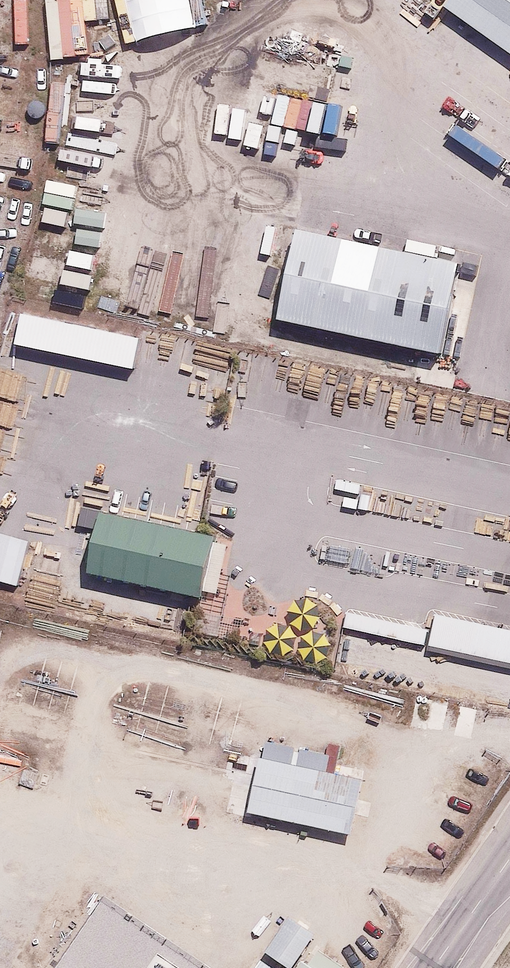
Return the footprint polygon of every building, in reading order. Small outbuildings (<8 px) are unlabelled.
[(130,43),(206,24),(200,0),(119,0),(130,43)] [(431,15),(506,68),(509,62),(509,0),(441,0),(431,15)] [(461,263),(299,224),(276,319),(438,358),(461,263)] [(139,342),(17,320),(11,354),(133,376),(139,342)] [(208,545),(90,517),(76,578),(193,606),(208,545)] [(0,535),(0,585),(17,589),(29,542),(0,535)] [(330,640),(507,678),(509,663),(509,642),(420,622),(417,637),(335,619),(330,640)] [(351,785),(257,762),(245,814),(339,837),(351,785)] [(282,921),(257,956),(274,967),(287,967),(308,939),(282,921)]
